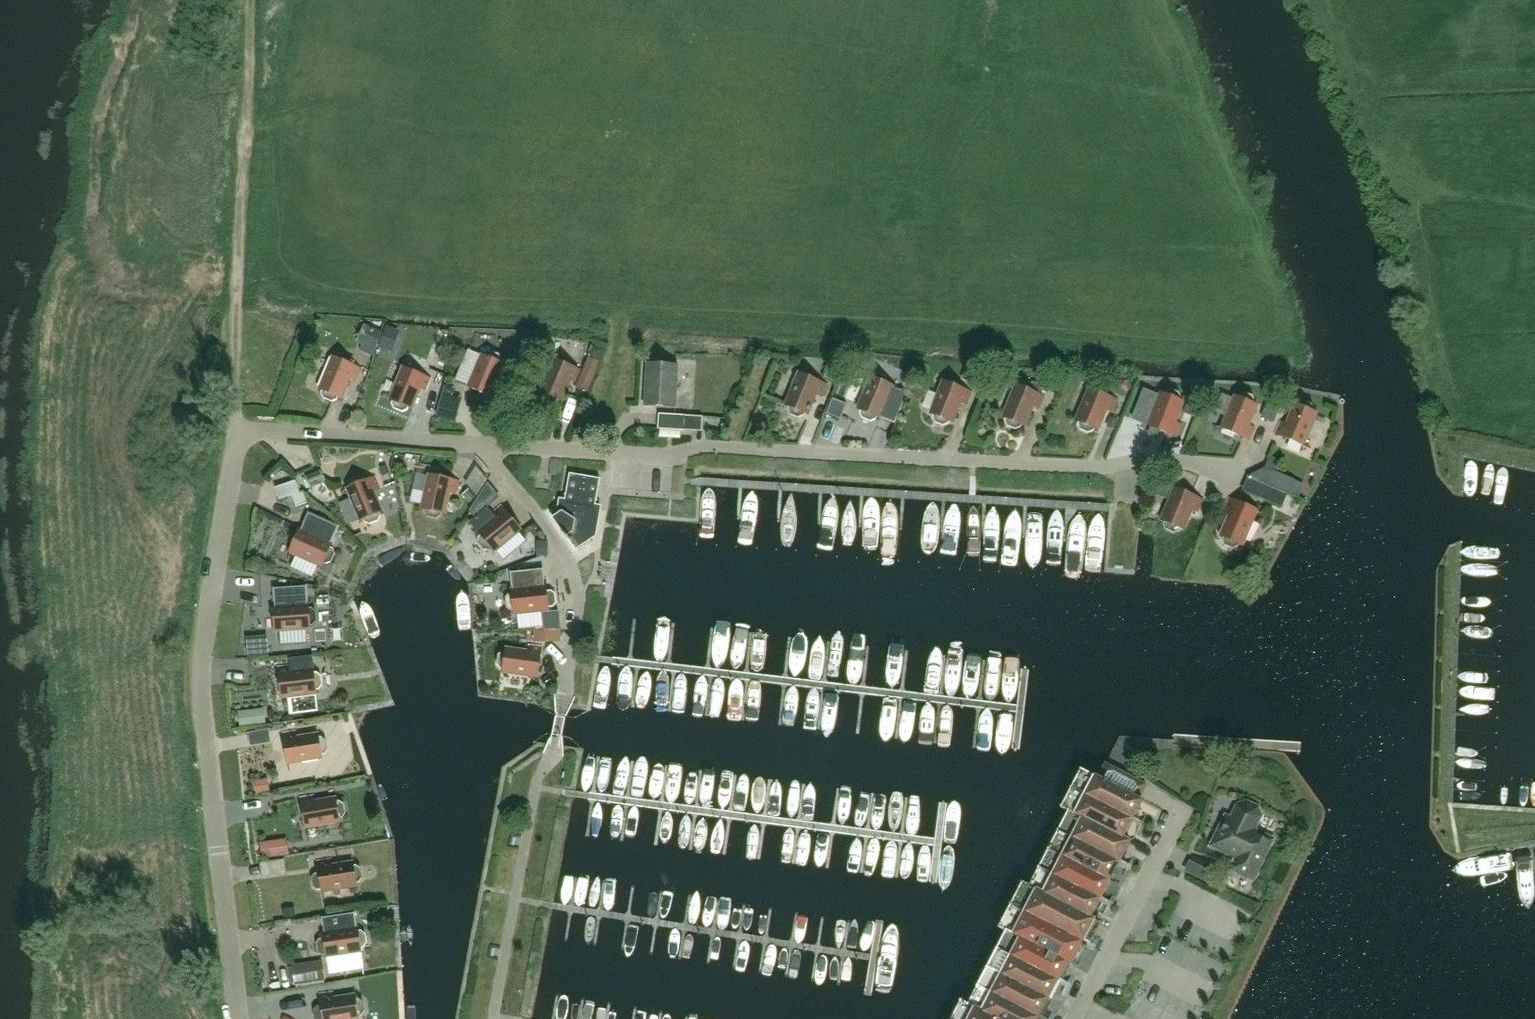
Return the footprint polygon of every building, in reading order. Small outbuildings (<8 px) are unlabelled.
[(386,329),(380,347),(392,351),(398,333),(386,329)] [(497,399),(501,387),(496,385),(505,365),(501,363),(502,360),(500,355),(492,352),(487,354),(486,357),(481,355),(468,387),(497,399)] [(361,369),(332,357),(319,389),(323,391),(322,393),(324,398),(332,402),(337,400),(338,397),(342,399),(351,378),(356,380),(361,369)] [(559,399),(563,401),(572,380),(577,383),(582,371),(553,359),(540,391),(544,393),(543,395),(545,400),(553,404),(558,402),(559,399)] [(591,401),(604,370),(590,364),(577,395),(591,401)] [(676,407),(678,366),(647,364),(644,405),(676,407)] [(432,379),(403,367),(390,399),(394,401),(393,404),(395,409),(403,412),(408,410),(409,407),(413,409),(422,389),(427,391),(432,379)] [(804,413),(808,414),(817,394),(822,396),(827,385),(798,373),(785,405),(789,407),(788,409),(790,414),(798,417),(803,415),(804,413)] [(877,417),(881,418),(889,398),(894,400),(899,389),(887,383),(886,376),(877,373),(872,378),(870,377),(857,409),(861,410),(860,413),(862,418),(870,421),(875,419),(877,417)] [(972,392),(943,381),(930,413),(934,415),(933,417),(935,422),(943,425),(948,423),(949,421),(954,422),(962,402),(967,404),(972,392)] [(1022,425),(1026,426),(1034,406),(1040,408),(1044,397),(1016,384),(1002,417),(1006,418),(1005,421),(1008,426),(1016,429),(1021,427),(1022,425)] [(1118,400),(1089,388),(1075,420),(1080,422),(1079,424),(1081,429),(1089,433),(1094,431),(1095,428),(1099,430),(1108,410),(1113,412),(1118,400)] [(1177,436),(1181,425),(1176,423),(1184,402),(1180,401),(1181,398),(1179,393),(1171,390),(1166,392),(1165,394),(1160,393),(1148,425),(1177,436)] [(1221,428),(1250,440),(1254,428),(1249,426),(1257,406),(1253,404),(1254,401),(1252,396),(1244,393),(1239,395),(1238,398),(1234,396),(1221,428)] [(841,419),(847,404),(833,398),(827,413),(841,419)] [(1275,433),(1304,446),(1317,414),(1313,412),(1314,409),(1312,404),(1304,401),(1299,403),(1298,406),(1294,404),(1285,424),(1280,422),(1275,433)] [(1188,404),(1185,413),(1195,417),(1199,408),(1188,404)] [(702,432),(703,417),(659,414),(658,429),(702,432)] [(422,473),(425,463),(406,457),(403,467),(422,473)] [(563,513),(554,519),(571,545),(591,533),(601,479),(570,473),(563,513)] [(464,492),(479,502),(491,484),(476,474),(464,492)] [(460,483),(429,475),(421,509),(425,510),(424,513),(427,517),(436,519),(440,517),(441,514),(445,515),(451,494),(457,495),(460,483)] [(376,477),(347,489),(360,521),(364,520),(365,522),(370,524),(378,521),(380,516),(379,513),(384,512),(375,491),(380,489),(376,477)] [(1161,482),(1156,493),(1169,499),(1174,487),(1161,482)] [(1262,482),(1256,497),(1281,507),(1287,492),(1262,482)] [(1203,499),(1174,487),(1169,499),(1161,519),(1165,521),(1164,523),(1166,528),(1174,532),(1179,530),(1180,527),(1184,529),(1193,508),(1198,510),(1203,499)] [(1244,543),(1257,511),(1228,499),(1223,511),(1229,513),(1220,534),(1224,535),(1223,538),(1225,543),(1233,546),(1238,544),(1239,542),(1244,543)] [(470,522),(479,533),(482,536),(479,538),(479,544),(484,550),(490,551),(492,549),(495,552),(522,530),(502,506),(493,514),(488,507),(470,522)] [(339,526),(309,513),(304,524),(303,524),(290,553),(322,567),(324,563),(326,564),(332,562),(335,554),(333,549),(331,548),(332,544),(331,543),(339,526)] [(537,569),(499,577),(501,586),(539,578),(537,569)] [(548,606),(553,605),(556,602),(555,593),(552,590),(547,590),(546,580),(533,582),(534,587),(512,589),(512,594),(510,594),(506,598),(507,607),(511,611),(514,610),(514,615),(542,612),(548,611),(549,611),(548,606)] [(274,601),(276,632),(280,632),(281,645),(307,643),(306,629),(311,629),(310,625),(313,625),(317,620),(316,612),(312,608),(309,608),(309,604),(308,604),(307,585),(274,587),(275,600),(274,601)] [(248,657),(269,655),(268,641),(247,643),(248,657)] [(503,673),(538,678),(542,647),(530,645),(529,651),(507,648),(506,652),(504,652),(499,655),(498,664),(501,668),(504,669),(503,673)] [(317,673),(316,673),(313,656),(289,659),(290,666),(279,667),(282,698),(317,694),(316,690),(319,689),(322,685),(321,676),(317,673)] [(237,702),(263,695),(260,687),(235,694),(237,702)] [(265,716),(239,717),(240,732),(266,731),(265,716)] [(284,733),(288,764),(323,759),(322,754),(325,754),(328,750),(327,741),(322,738),(319,738),(319,734),(297,737),(296,731),(284,733)] [(271,749),(276,776),(289,773),(281,733),(249,740),(252,753),(271,749)] [(1214,764),(1214,752),(1191,752),(1191,764),(1214,764)] [(1081,768),(1071,787),(1133,820),(1143,800),(1139,798),(1147,784),(1106,763),(1098,777),(1081,768)] [(1133,820),(1071,787),(1061,807),(1068,810),(1123,838),(1124,837),(1133,820)] [(301,798),(307,829),(341,823),(340,818),(343,818),(346,813),(344,805),(340,802),(337,802),(336,798),(314,801),(313,796),(301,798)] [(1253,878),(1272,840),(1253,830),(1260,816),(1257,808),(1247,803),(1239,806),(1232,820),(1226,817),(1213,845),(1229,853),(1231,849),(1240,854),(1233,869),(1253,878)] [(1123,838),(1068,810),(1058,830),(1120,862),(1131,841),(1124,837),(1123,838)] [(1048,849),(1110,881),(1120,862),(1058,830),(1048,849)] [(262,861),(280,859),(278,846),(261,848),(262,861)] [(1110,881),(1048,849),(1038,867),(1101,899),(1110,881)] [(322,889),(323,892),(357,887),(356,882),(359,882),(362,878),(361,869),(357,866),(354,866),(353,862),(331,865),(330,860),(318,862),(320,874),(315,874),(312,878),(314,887),(318,890),(322,889)] [(1038,867),(1029,885),(1029,886),(1091,918),(1091,917),(1101,899),(1038,867)] [(1208,889),(1213,878),(1190,867),(1185,878),(1208,889)] [(1091,918),(1029,886),(1029,885),(1022,881),(1010,904),(1083,942),(1095,919),(1091,917),(1091,918)] [(1068,962),(1068,963),(1071,965),(1083,942),(1010,904),(998,927),(1005,931),(1006,930),(1068,962)] [(322,919),(323,926),(325,939),(320,940),(317,943),(318,952),(322,955),(327,954),(327,957),(362,953),(361,948),(364,948),(367,943),(366,935),(362,932),(359,932),(358,927),(357,927),(355,914),(322,919)] [(1058,981),(1068,963),(1068,962),(1006,930),(1005,931),(996,948),(1058,981)] [(987,967),(1049,999),(1058,981),(996,948),(987,967)] [(977,985),(1039,1018),(1049,999),(987,967),(977,985)] [(325,968),(289,969),(290,990),(326,988),(325,968)] [(968,1003),(968,1004),(996,1018),(1039,1018),(977,985),(968,1003)] [(324,1018),(359,1018),(359,1015),(361,1015),(364,1011),(363,1002),(359,999),(356,999),(355,995),(333,998),(333,992),(320,994),(324,1018)] [(968,1004),(968,1003),(961,1000),(951,1018),(996,1018),(968,1004)]
